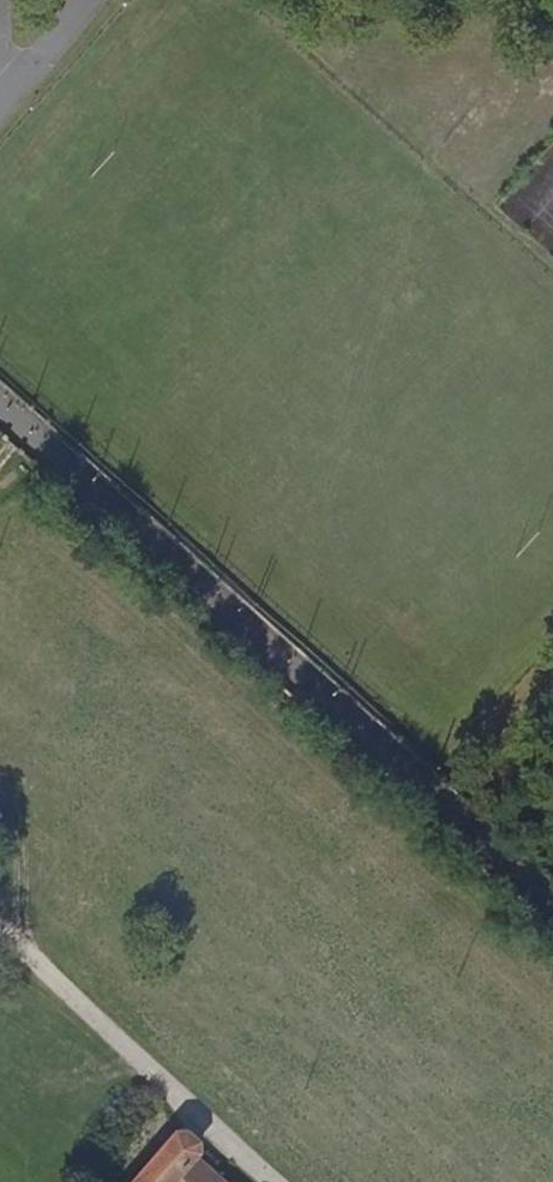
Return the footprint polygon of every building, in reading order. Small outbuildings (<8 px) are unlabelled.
[(168,1083),(160,1089),(97,1158),(124,1181),(128,1181),(158,1151),(191,1181),(260,1181),(181,1111),(184,1095),(182,1090),(174,1083),(168,1083)]
